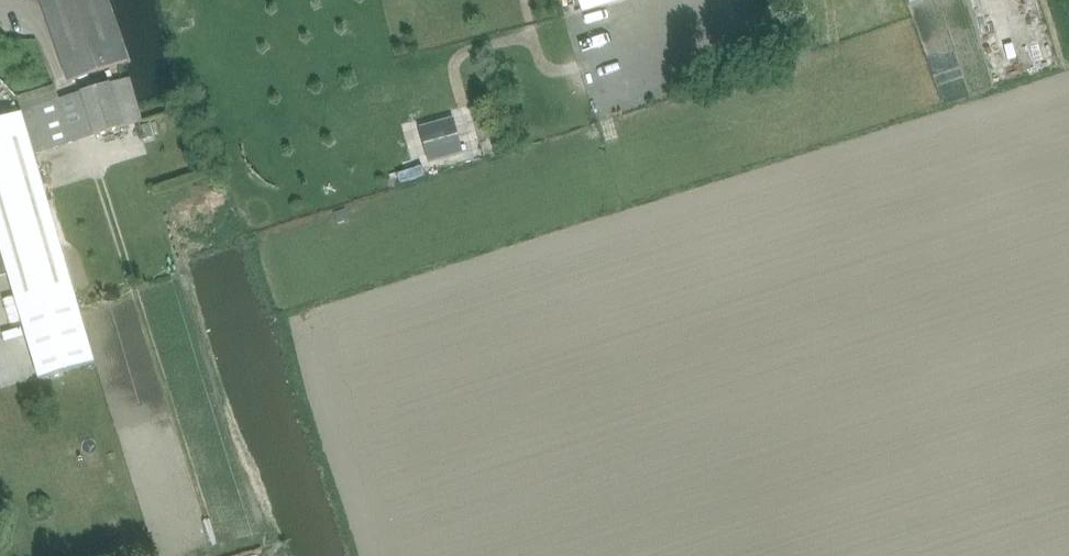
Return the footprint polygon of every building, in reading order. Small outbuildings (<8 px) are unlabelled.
[(69,81),(128,61),(107,0),(41,0),(69,81)] [(582,12),(620,0),(578,0),(582,12)] [(135,123),(122,79),(110,83),(81,91),(82,92),(35,106),(49,149),(95,135),(95,136),(123,127),(135,123)] [(76,300),(23,112),(0,119),(0,248),(38,380),(95,363),(76,300)]
